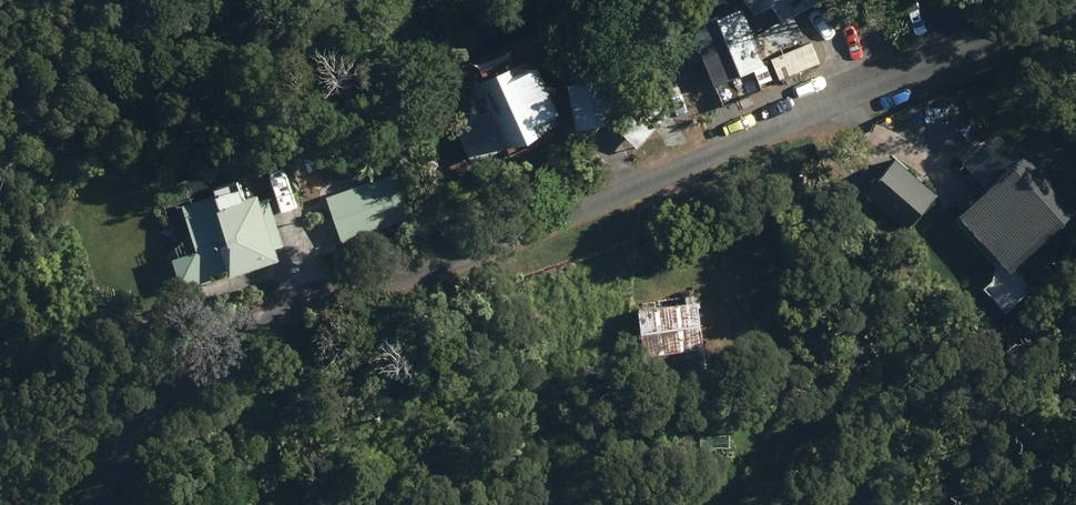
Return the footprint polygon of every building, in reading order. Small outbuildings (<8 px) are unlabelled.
[(803,11),(798,0),(733,0),(743,20),(768,7),(776,23),(760,31),(771,51),(800,37),(790,18),(803,11)] [(711,17),(684,29),(710,88),(760,66),(737,11),(713,21),(711,17)] [(451,127),(468,164),(552,127),(523,64),(467,89),(472,99),(458,105),(465,121),(451,127)] [(604,89),(564,97),(572,133),(611,124),(604,89)] [(627,117),(614,132),(633,149),(646,133),(627,117)] [(1020,159),(955,219),(1005,273),(1070,213),(1020,159)] [(883,216),(878,223),(886,229),(891,222),(902,232),(933,195),(892,161),(861,198),(883,216)] [(274,162),(255,169),(266,198),(285,191),(274,162)] [(319,190),(338,243),(384,226),(366,174),(319,190)] [(167,262),(177,293),(208,283),(206,277),(219,272),(221,279),(270,263),(266,251),(278,248),(263,200),(251,204),(249,198),(238,202),(235,191),(217,197),(209,175),(160,191),(181,257),(167,262)] [(641,304),(642,310),(632,311),(639,358),(647,357),(650,377),(701,370),(691,297),(641,304)] [(668,504),(689,504),(690,495),(670,493),(668,504)]
